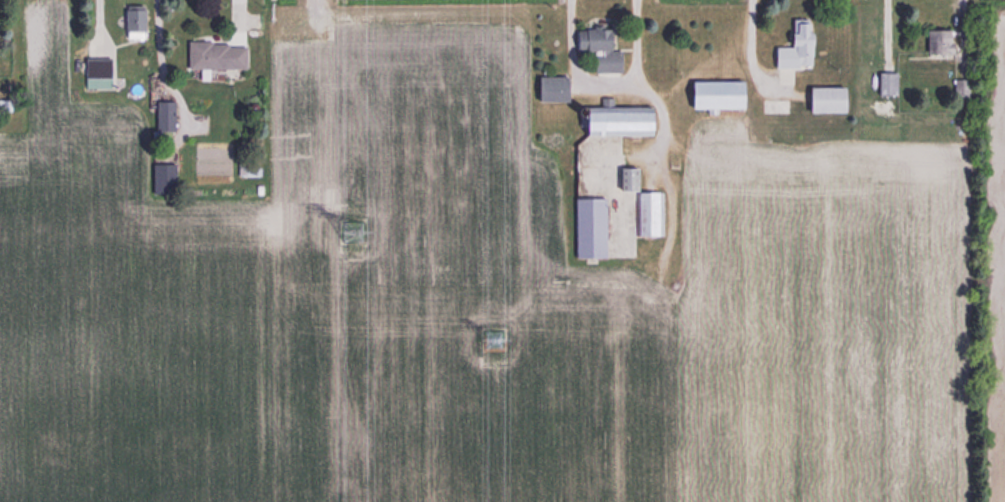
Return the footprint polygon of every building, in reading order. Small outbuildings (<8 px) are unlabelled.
[(123,37),(142,37),(142,8),(123,8),(123,37)] [(772,47),(772,67),(811,68),(812,20),(792,19),(791,34),(786,34),(786,47),(772,47)] [(592,73),(619,73),(619,51),(609,51),(609,28),(571,29),(572,52),(591,51),(592,73)] [(924,30),(924,53),(952,53),(952,30),(924,30)] [(244,70),(244,43),(186,43),(186,70),(244,70)] [(83,89),(107,89),(107,59),(83,59),(83,89)] [(877,95),(897,95),(897,72),(877,72),(877,95)] [(535,101),(565,101),(565,76),(535,76),(535,101)] [(740,110),(740,82),(686,82),(686,110),(740,110)] [(845,112),(845,87),(804,87),(804,112),(845,112)] [(172,102),(153,102),(153,132),(172,132),(172,102)] [(577,107),(577,135),(653,136),(653,108),(577,107)] [(172,193),(172,164),(151,164),(151,193),(172,193)] [(636,191),(636,169),(616,169),(616,191),(636,191)] [(664,192),(636,192),(636,237),(664,237),(664,192)] [(573,258),(604,258),(604,199),(573,199),(573,258)]
